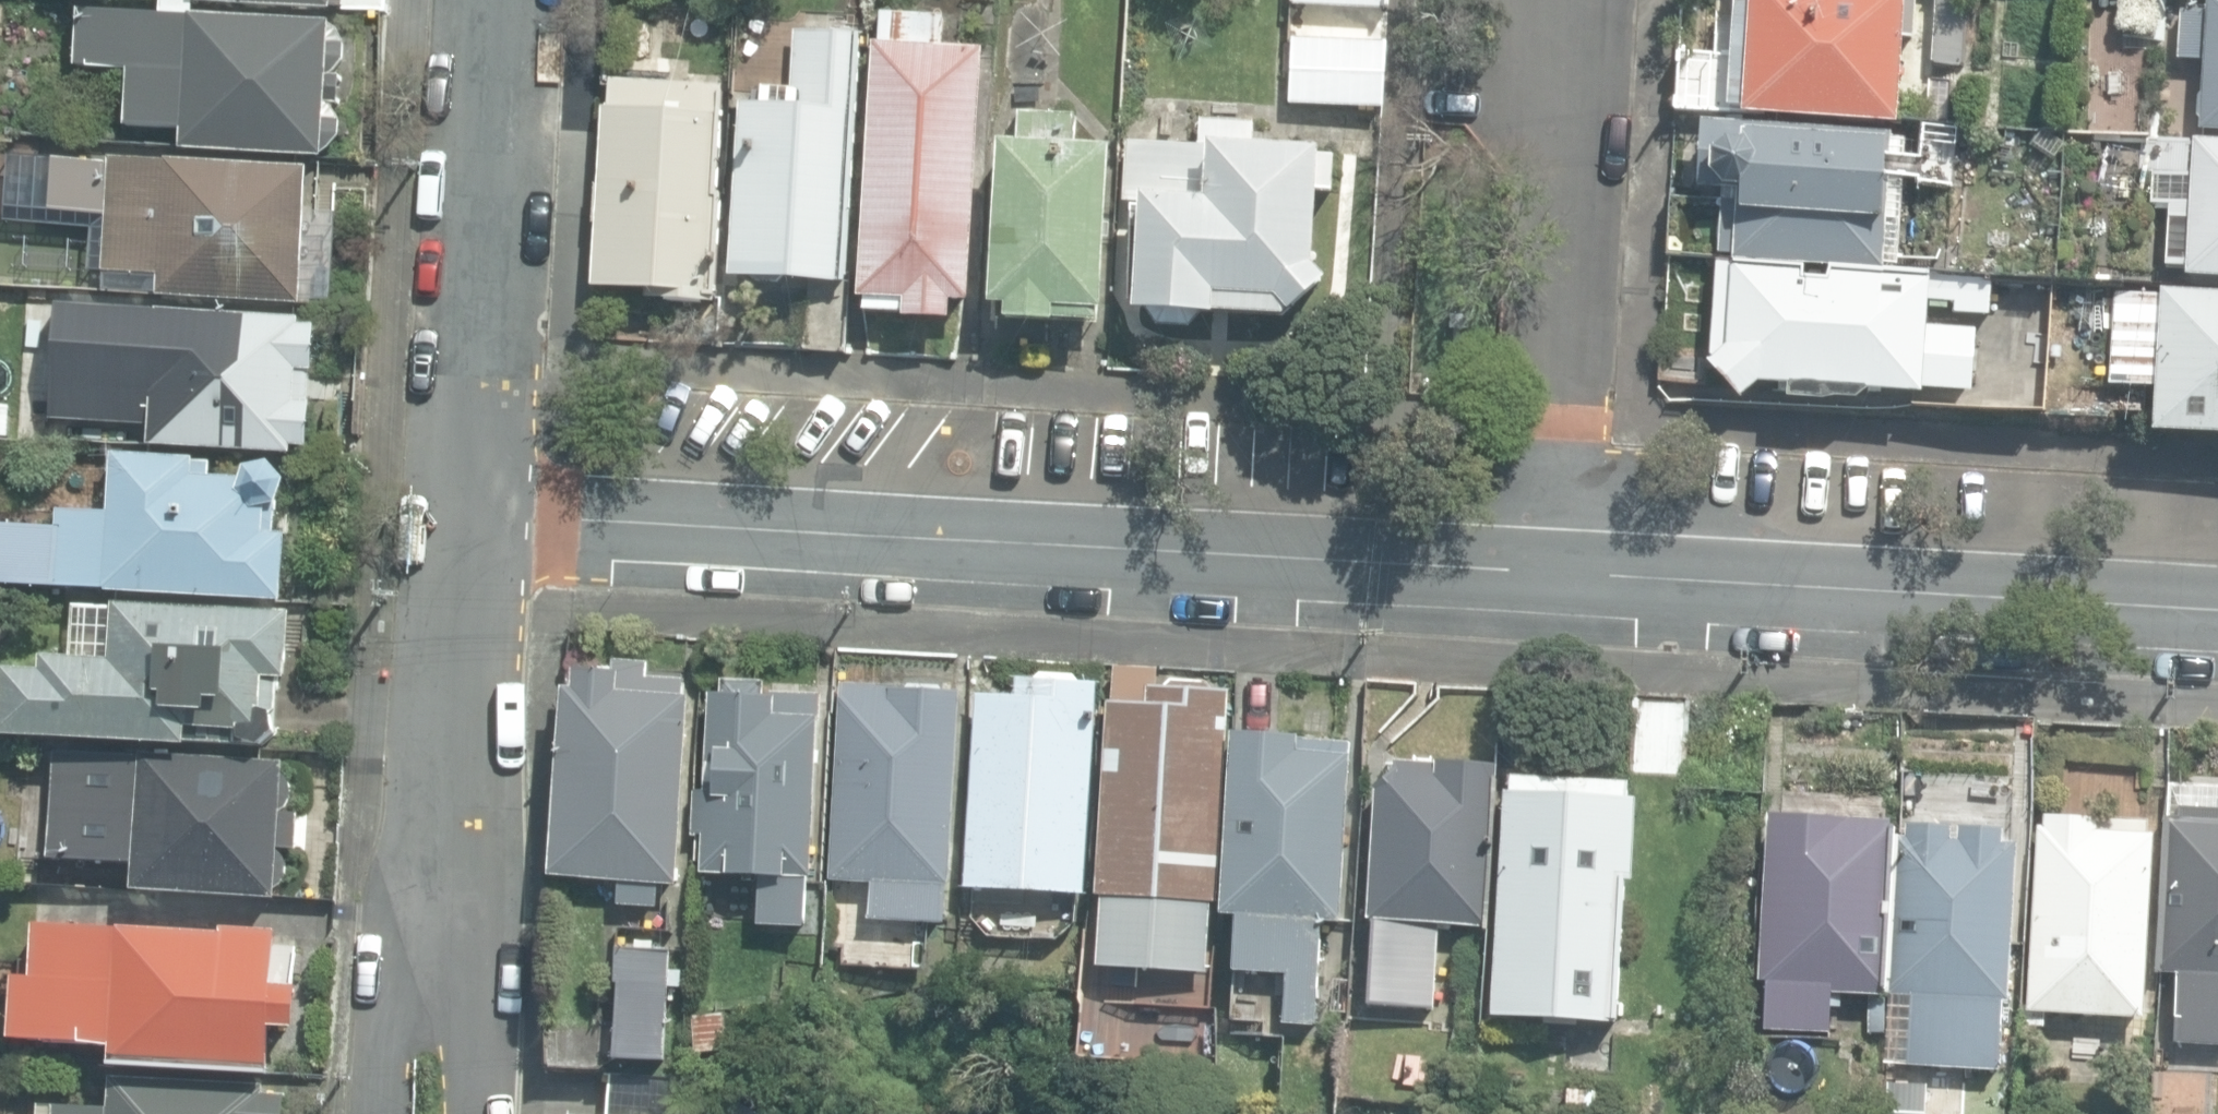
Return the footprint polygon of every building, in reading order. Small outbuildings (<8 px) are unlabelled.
[(335,7),(393,9),(393,0),(349,0),(349,4),(335,3),(335,7)] [(1733,56),(1731,104),(1747,105),(1746,113),(1898,121),(1899,121),(1904,35),(1916,36),(1918,0),(1736,0),(1733,56)] [(1966,63),(1969,0),(1938,0),(1934,61),(1966,63)] [(2148,0),(2122,0),(2122,23),(2148,23),(2148,0)] [(2217,130),(2217,0),(2208,0),(2207,10),(2183,8),(2180,58),(2205,60),(2200,129),(2217,130)] [(184,149),(327,156),(336,148),(345,136),(346,122),(339,109),(334,102),(344,102),(344,77),(336,77),(341,71),(349,61),(350,46),(343,33),(335,22),(84,9),(81,66),(132,68),(130,125),(185,128),(184,149)] [(871,313),(954,318),(955,299),(972,300),(987,52),(947,49),(949,16),(886,12),(885,42),(878,42),(862,296),(872,297),(871,313)] [(733,276),(811,280),(849,282),(861,35),(797,31),(794,87),(765,86),(764,101),(742,100),(733,276)] [(1294,102),(1387,106),(1390,42),(1296,39),(1294,102)] [(1731,104),(1733,56),(1680,53),(1678,108),(1746,113),(1747,105),(1731,104)] [(649,301),(718,303),(726,84),(612,80),(611,107),(603,107),(594,287),(649,289),(649,301)] [(1930,120),(1951,121),(1953,81),(1933,80),(1930,120)] [(1010,317),(1103,323),(1114,148),(1076,146),(1078,116),(1022,113),(1020,144),(1004,143),(994,303),(1010,304),(1010,317)] [(1138,310),(1288,316),(1331,281),(1317,265),(1322,190),(1336,191),(1338,156),(1323,155),(1323,148),(1253,144),(1254,123),(1205,120),(1204,144),(1130,140),(1127,194),(1145,195),(1138,310)] [(1888,260),(1896,133),(1699,122),(1695,186),(1713,186),(1712,195),(1673,193),(1670,249),(1888,260)] [(2217,275),(2217,141),(2144,138),(2141,169),(2155,171),(2153,203),(2171,204),(2167,264),(2188,265),(2187,273),(2217,275)] [(161,295),(304,303),(307,251),(321,252),(323,222),(308,222),(311,169),(115,157),(114,163),(59,159),(59,166),(49,165),(48,183),(56,183),(55,208),(112,212),(108,270),(163,274),(161,295)] [(1929,298),(1930,277),(1931,273),(1830,267),(1829,278),(1805,276),(1806,266),(1719,262),(1714,354),(1710,362),(1741,398),(1762,381),(1791,383),(1792,397),(1825,400),(1836,397),(1858,399),(1869,389),(1923,392),(1923,389),(1973,392),(1977,328),(1928,326),(1929,298)] [(1991,281),(1930,277),(1929,298),(1933,298),(1932,307),(1949,308),(1949,300),(1958,300),(1957,311),(1989,313),(1991,281)] [(849,282),(811,280),(808,348),(845,349),(849,282)] [(2217,434),(2217,290),(2163,287),(2163,294),(2117,292),(2112,381),(2158,384),(2155,428),(2155,430),(2217,434)] [(153,445),(297,454),(297,445),(311,446),(318,328),(303,327),(303,319),(105,307),(104,318),(53,315),(50,361),(67,362),(65,393),(99,395),(98,421),(154,425),(153,445)] [(0,403),(0,435),(11,435),(12,404),(0,403)] [(283,601),(287,535),(276,534),(278,503),(286,480),(269,462),(246,469),(242,478),(212,476),(212,461),(109,453),(107,510),(57,509),(57,542),(12,540),(11,567),(0,566),(0,587),(12,587),(12,582),(52,583),(53,588),(283,601)] [(0,725),(0,736),(190,747),(191,729),(272,734),(274,709),(283,710),(285,678),(292,678),(296,609),(112,598),(109,657),(42,653),(41,668),(3,666),(0,725)] [(620,904),(659,907),(660,883),(678,884),(691,696),(686,696),(687,680),(649,678),(650,665),(615,662),(615,672),(578,670),(576,689),(576,690),(567,689),(554,875),(621,880),(620,904)] [(1151,942),(1209,944),(1211,903),(1221,903),(1231,689),(1216,689),(1207,681),(1175,680),(1168,687),(1158,686),(1159,669),(1117,667),(1116,701),(1107,701),(1099,895),(1153,898),(1151,942)] [(706,907),(761,910),(762,890),(798,892),(799,877),(813,878),(824,696),(778,693),(777,697),(766,697),(766,681),(726,679),(725,695),(713,694),(708,791),(699,791),(696,833),(705,833),(703,873),(708,873),(706,907)] [(872,918),(947,921),(949,885),(952,885),(961,692),(891,689),(891,685),(842,683),(842,684),(833,879),(874,881),(872,918)] [(1020,700),(974,697),(965,886),(1090,892),(1100,687),(1021,683),(1020,700)] [(1636,695),(1632,764),(1686,766),(1690,697),(1636,695)] [(1341,920),(1352,743),(1296,739),(1296,734),(1234,730),(1222,913),(1237,914),(1234,970),(1288,973),(1285,1023),(1317,1025),(1323,919),(1341,920)] [(133,889),(277,900),(281,846),(295,847),(298,810),(278,809),(282,763),(141,752),(140,759),(53,752),(45,854),(135,861),(133,889)] [(1369,1004),(1436,1009),(1442,922),(1489,925),(1500,765),(1396,760),(1396,767),(1380,788),(1371,918),(1375,918),(1369,1004)] [(1686,766),(1632,764),(1625,763),(1624,781),(1630,781),(1625,885),(1686,888),(1693,767),(1686,766)] [(1630,781),(1624,781),(1511,777),(1510,792),(1506,792),(1494,1016),(1605,1022),(1603,1037),(1617,1038),(1622,947),(1625,885),(1630,781)] [(2217,1044),(2217,810),(2180,808),(2179,818),(2167,818),(2158,971),(2178,973),(2175,1042),(2217,1044)] [(1766,1028),(1832,1031),(1833,1006),(1840,1007),(1841,993),(1883,995),(1893,821),(1769,813),(1760,981),(1769,981),(1766,1028)] [(2024,1026),(2045,1027),(2046,1011),(2145,1017),(2155,835),(2147,834),(2148,821),(2045,815),(2045,828),(2040,828),(2030,1005),(2025,1005),(2024,1026)] [(1949,1078),(1965,1079),(1966,1068),(2002,1070),(2005,1000),(2010,1001),(2018,844),(2004,843),(2005,830),(1959,827),(1958,840),(1953,840),(1954,826),(1907,823),(1906,837),(1899,836),(1891,996),(1912,997),(1909,1064),(1950,1067),(1949,1078)] [(113,1059),(270,1068),(272,1021),(293,1022),(295,981),(274,980),(277,926),(224,923),(224,930),(35,919),(32,973),(13,972),(10,1032),(114,1038),(113,1059)] [(1622,947),(1617,1038),(1637,1039),(1637,1034),(1663,1035),(1668,950),(1622,947)] [(619,1057),(668,1059),(671,949),(618,948),(617,981),(622,981),(619,1057)] [(694,1014),(697,1050),(729,1047),(725,1011),(694,1014)] [(544,1067),(602,1072),(605,1031),(547,1026),(544,1067)] [(113,1107),(42,1104),(41,1113),(285,1113),(286,1095),(267,1094),(268,1083),(114,1077),(113,1107)] [(1615,1091),(1569,1088),(1568,1113),(1613,1113),(1615,1091)] [(2198,1104),(2160,1103),(2159,1113),(2198,1113),(2198,1104)]
